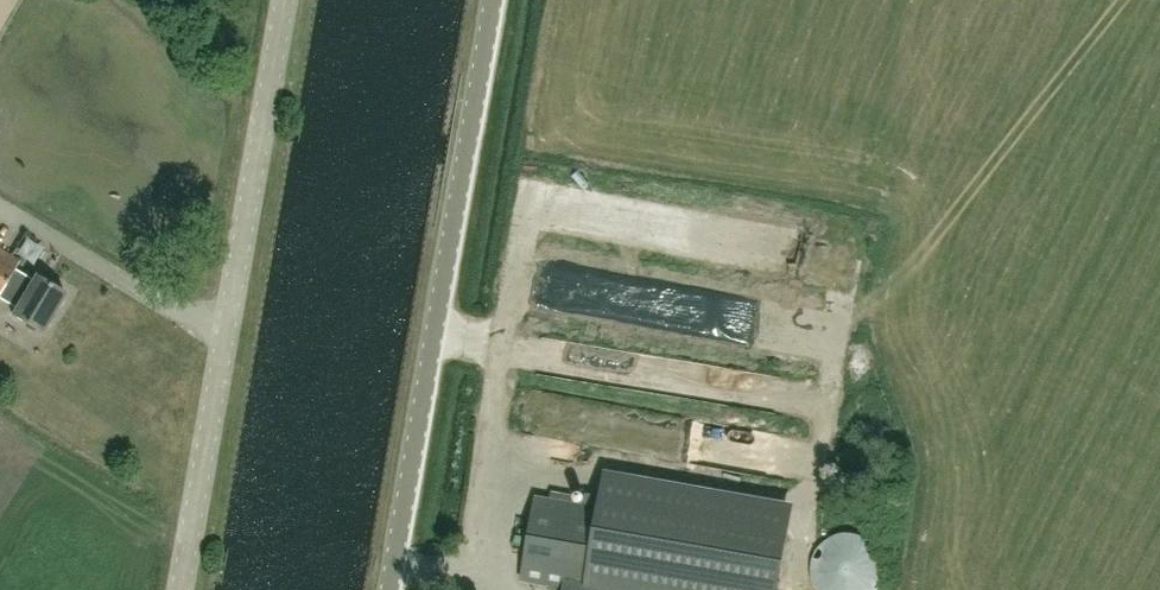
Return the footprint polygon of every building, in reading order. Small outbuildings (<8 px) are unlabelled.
[(65,293),(36,275),(34,280),(15,269),(20,261),(0,249),(0,300),(16,309),(12,316),(41,333),(65,293)] [(788,531),(786,531),(786,532),(602,499),(603,494),(601,494),(599,508),(536,497),(522,579),(553,585),(552,589),(778,589),(788,531)] [(819,546),(814,553),(812,559),(811,564),(811,571),(813,582),(816,587),(818,589),(878,589),(879,589),(882,583),(884,578),(885,571),(884,565),(884,559),(882,554),(879,548),(873,541),(867,537),(860,534),(848,532),(837,533),(833,535),(827,538),(819,546)]
